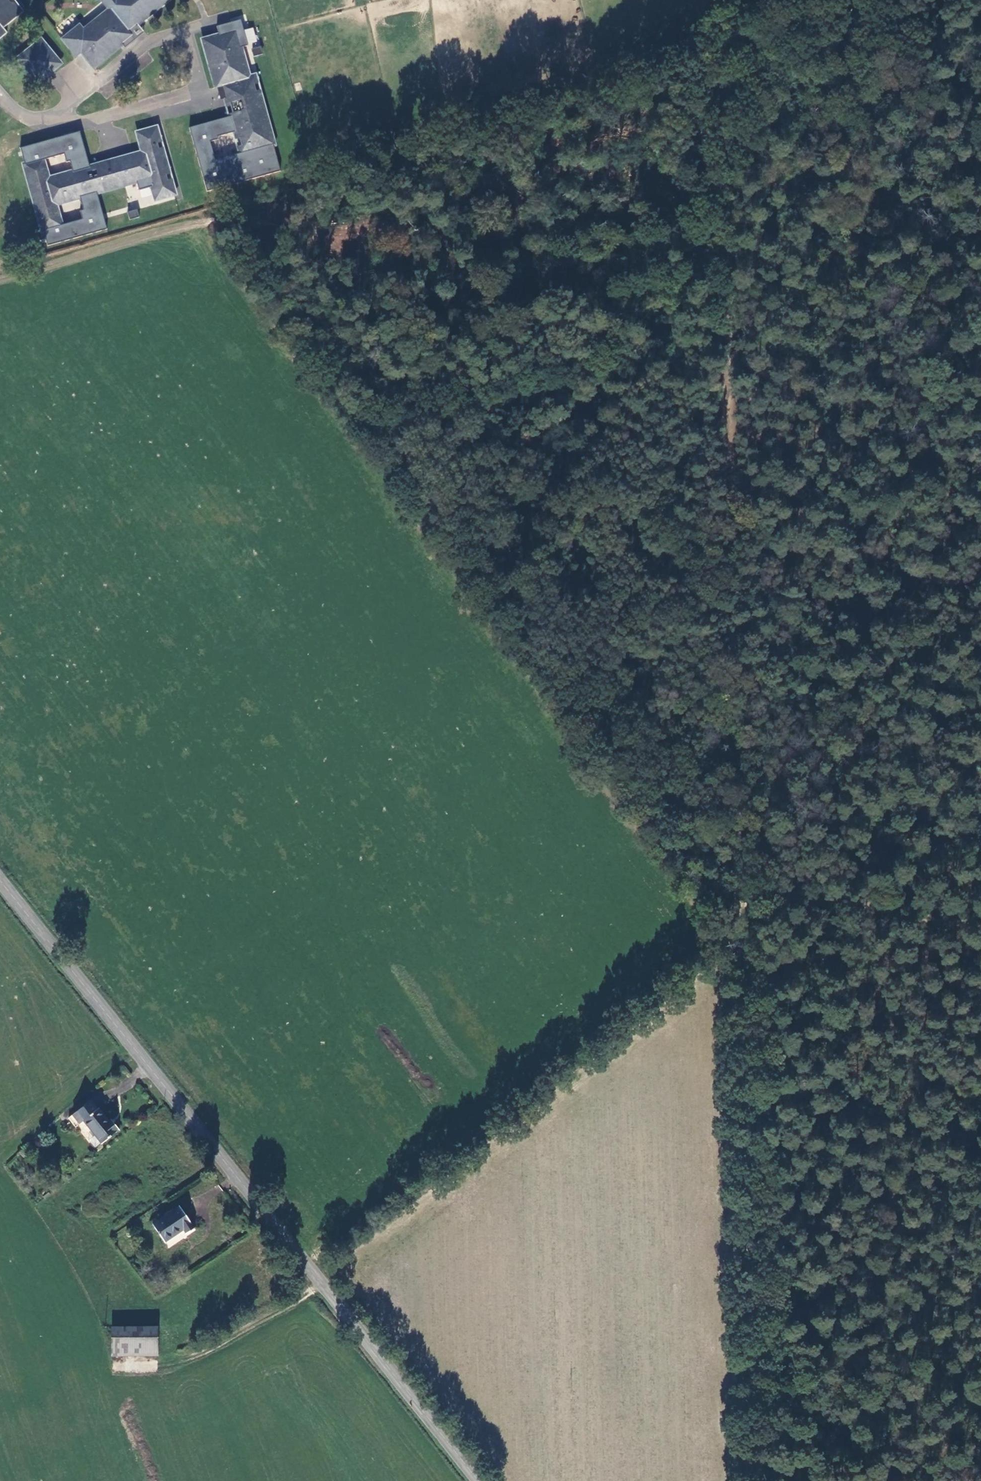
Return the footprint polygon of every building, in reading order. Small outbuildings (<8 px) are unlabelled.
[(7,33),(3,28),(24,12),(14,0),(0,0),(0,38),(7,33)] [(94,65),(121,43),(125,48),(136,39),(127,28),(136,21),(137,23),(137,22),(145,16),(143,15),(149,10),(151,12),(158,5),(157,4),(161,0),(105,0),(112,9),(85,31),(79,24),(62,38),(76,56),(83,51),(94,65)] [(249,78),(235,32),(204,40),(217,87),(223,86),(228,103),(230,103),(234,115),(232,116),(238,138),(240,138),(244,152),(252,150),(252,148),(254,148),(254,149),(255,149),(255,147),(256,147),(257,148),(273,144),(258,91),(256,92),(251,77),(249,78)] [(41,42),(19,60),(37,82),(45,75),(43,73),(49,68),(51,70),(59,63),(41,42)] [(301,82),(295,84),(297,92),(303,90),(301,82)] [(42,161),(25,166),(28,180),(30,179),(32,185),(30,185),(37,210),(39,210),(41,216),(39,217),(43,230),(60,225),(56,212),(55,212),(53,204),(152,177),(154,184),(152,185),(156,198),(174,193),(170,180),(168,181),(166,175),(168,174),(161,148),(158,149),(157,143),(159,143),(155,129),(138,134),(142,147),(144,147),(145,152),(46,180),(44,175),(46,174),(42,161)] [(277,179),(260,183),(263,192),(280,187),(277,179)] [(130,219),(139,216),(137,209),(128,211),(130,219)] [(76,1126),(83,1120),(102,1144),(120,1130),(110,1118),(108,1120),(99,1108),(97,1109),(91,1100),(69,1118),(76,1126)] [(179,1206),(153,1224),(165,1242),(183,1230),(187,1233),(194,1227),(179,1206)] [(157,1329),(111,1329),(111,1356),(157,1355),(157,1329)]
